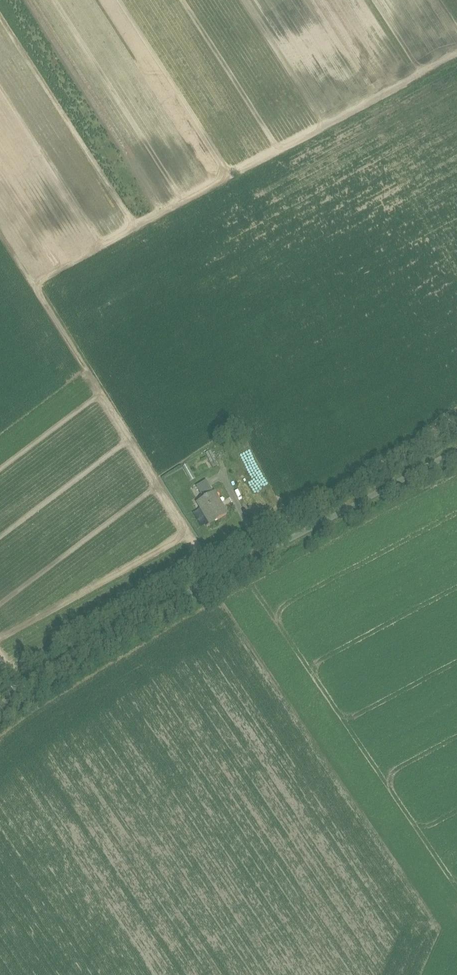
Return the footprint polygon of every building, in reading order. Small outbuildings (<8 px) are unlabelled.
[(208,526),(226,516),(207,482),(196,489),(201,499),(195,502),(208,526)]
